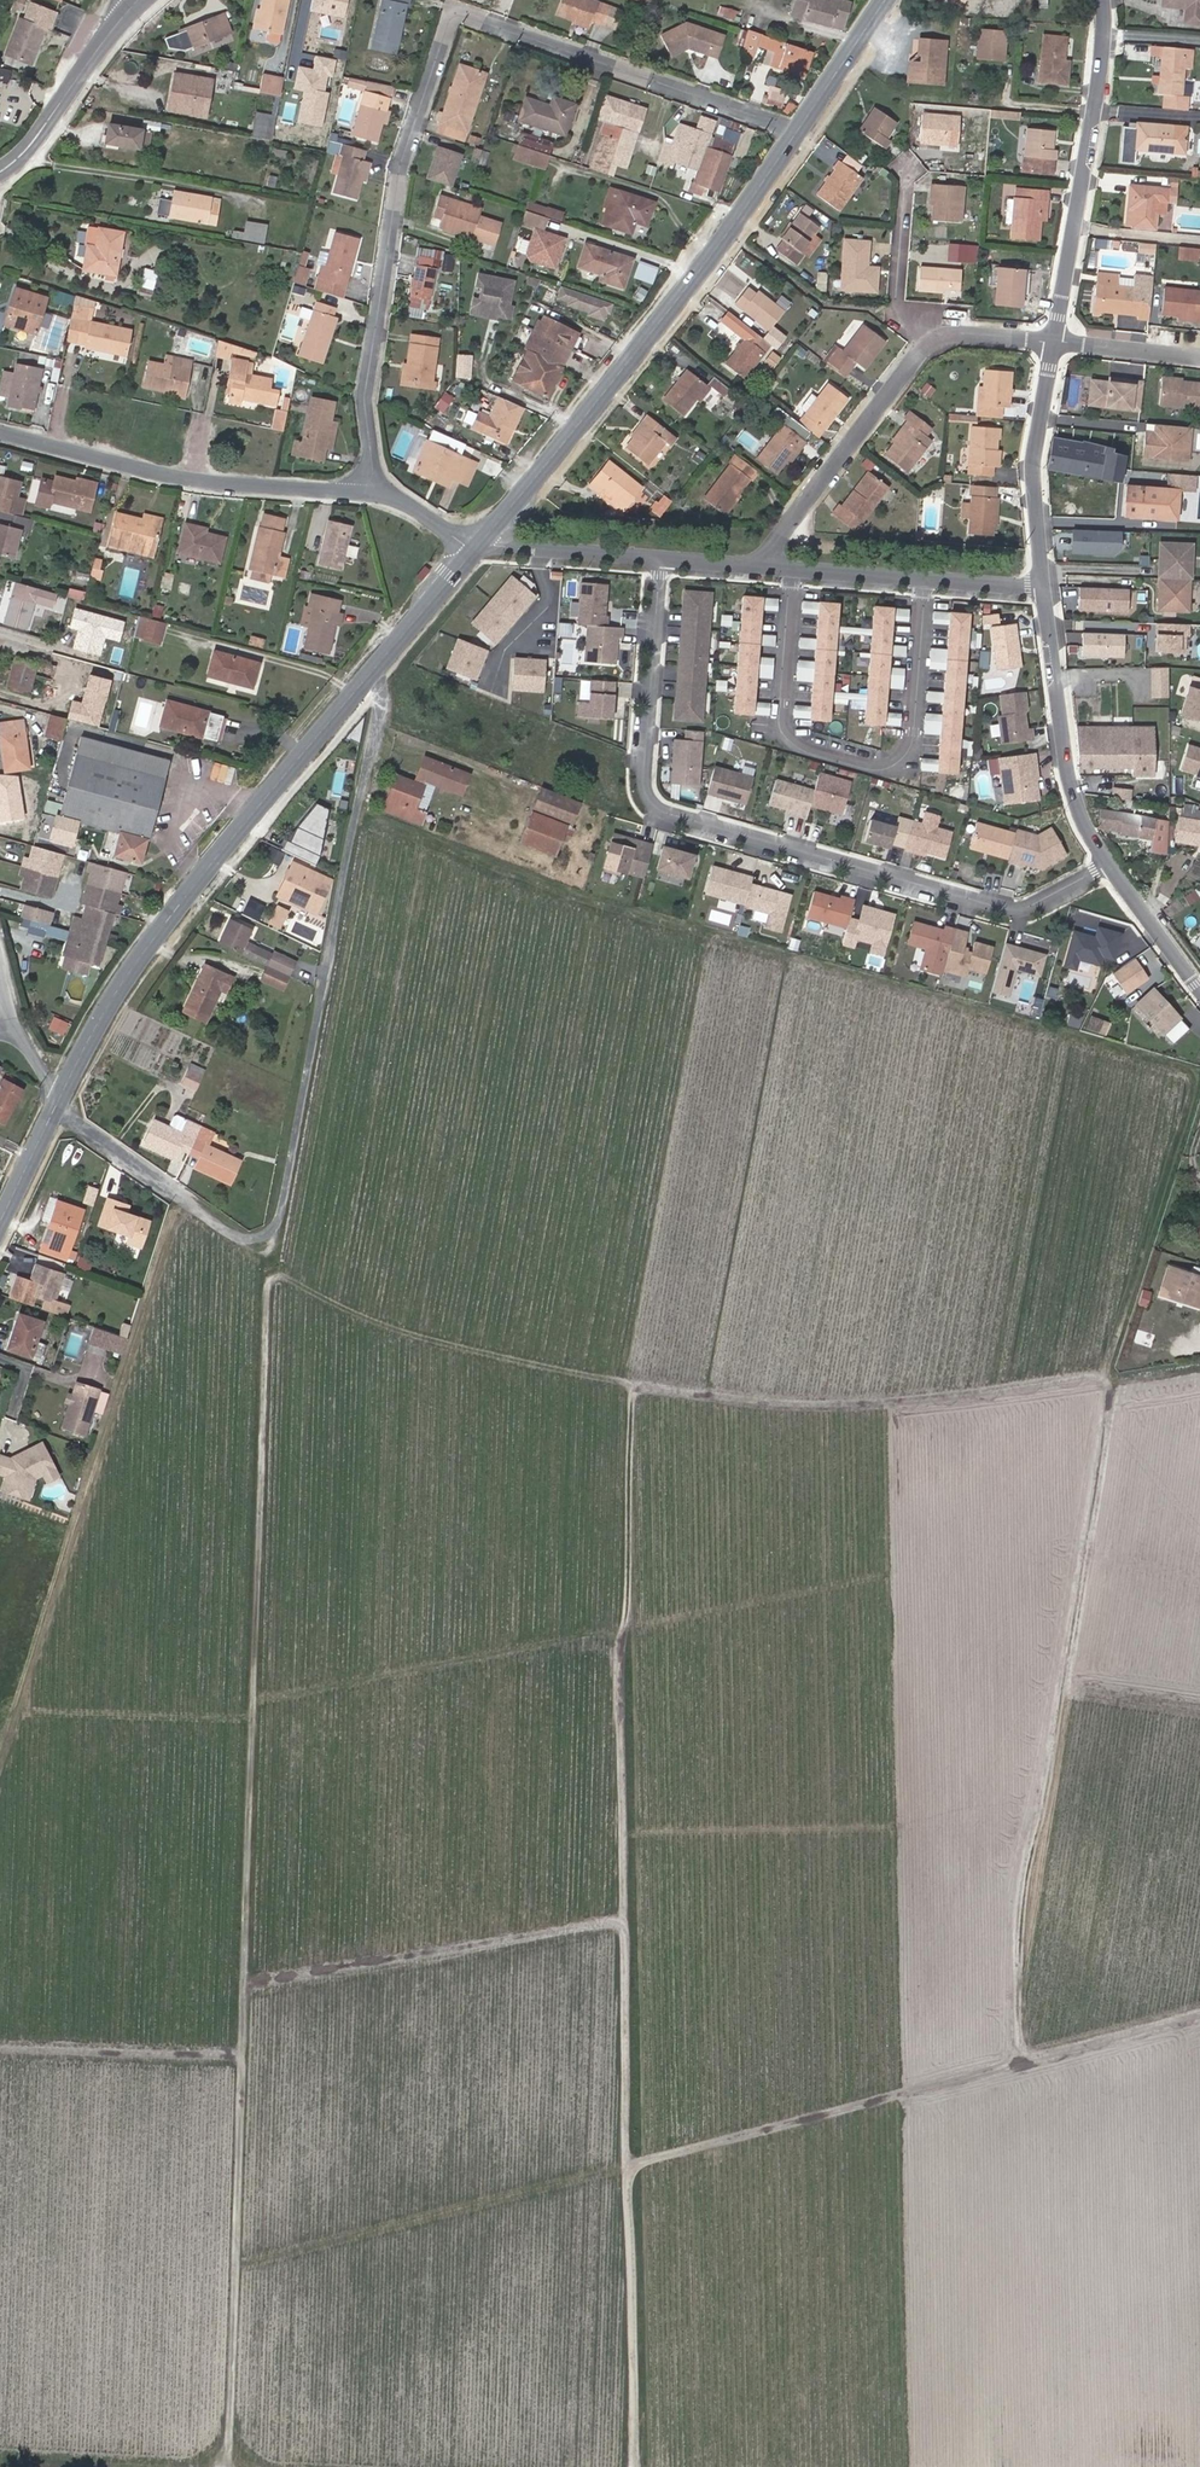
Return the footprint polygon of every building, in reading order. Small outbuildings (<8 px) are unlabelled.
[(25,0),(14,0),(8,13),(12,15),(15,7),(21,9),(25,0)] [(268,31),(281,34),(288,0),(263,0),(257,29),(268,31)] [(394,2),(385,0),(383,0),(373,47),(397,52),(406,4),(410,5),(411,0),(394,0),(394,2)] [(610,7),(591,0),(561,0),(556,13),(590,25),(592,18),(604,23),(610,7)] [(791,14),(844,28),(851,2),(844,0),(794,0),(791,14)] [(1186,7),(1185,22),(1199,23),(1199,0),(1163,0),(1162,4),(1186,7)] [(37,52),(47,27),(51,29),(57,11),(33,2),(26,20),(21,18),(7,56),(31,65),(36,52),(37,52)] [(331,6),(313,2),(302,55),(324,60),(334,16),(329,15),(331,6)] [(719,16),(736,21),(739,10),(722,6),(719,16)] [(231,32),(224,14),(180,31),(187,48),(231,32)] [(718,57),(725,35),(687,22),(661,34),(671,55),(688,46),(718,57)] [(745,39),(747,30),(739,28),(734,42),(743,45),(745,39)] [(1003,60),(1005,30),(980,28),(979,58),(1003,60)] [(747,30),(745,39),(757,43),(757,45),(767,49),(763,62),(771,64),(771,66),(803,76),(811,52),(747,30)] [(281,34),(268,31),(266,39),(279,42),(281,34)] [(1063,61),(1065,38),(1044,36),(1040,80),(1067,83),(1069,61),(1063,61)] [(942,83),(946,41),(920,39),(919,53),(922,54),(922,62),(910,61),(909,81),(942,83)] [(1192,49),(1163,46),(1160,75),(1159,85),(1158,94),(1164,94),(1163,109),(1186,111),(1188,97),(1181,96),(1183,68),(1190,69),(1192,49)] [(237,64),(221,61),(220,68),(236,71),(237,64)] [(444,113),(441,122),(467,130),(477,99),(469,97),(478,70),(460,65),(444,113)] [(478,70),(469,97),(477,99),(486,73),(478,70)] [(176,74),(173,87),(182,88),(178,112),(206,117),(212,80),(176,74)] [(1159,85),(1160,75),(1153,75),(1152,84),(1159,85)] [(280,95),(283,79),(264,76),(261,91),(280,95)] [(349,87),(362,88),(363,79),(349,78),(349,87)] [(362,102),(358,116),(353,136),(372,141),(388,86),(368,81),(362,102)] [(170,110),(178,112),(182,88),(173,87),(170,110)] [(768,88),(764,104),(783,108),(787,92),(768,88)] [(978,101),(978,92),(968,92),(968,100),(978,101)] [(605,121),(589,168),(613,176),(616,166),(626,168),(646,109),(604,95),(595,118),(605,121)] [(281,97),(275,96),(273,111),(272,115),(256,112),(252,135),(273,139),(281,97)] [(565,134),(575,104),(554,97),(551,106),(526,98),(519,119),(565,134)] [(355,100),(351,114),(358,116),(362,102),(355,100)] [(897,122),(875,107),(860,130),(884,147),(890,139),(886,137),(897,122)] [(990,109),(990,115),(1020,118),(1020,111),(990,109)] [(439,111),(436,120),(441,122),(444,113),(439,111)] [(957,144),(959,116),(922,114),(921,141),(957,144)] [(304,138),(308,119),(288,115),(285,133),(304,138)] [(467,130),(441,122),(438,130),(464,139),(467,130)] [(1136,148),(1185,153),(1187,126),(1138,122),(1137,127),(1123,125),(1120,161),(1135,163),(1136,148)] [(109,124),(107,135),(118,137),(117,143),(141,148),(145,131),(109,124)] [(666,142),(663,149),(673,153),(675,147),(694,154),(695,149),(704,152),(706,146),(710,134),(681,124),(673,145),(666,142)] [(1027,128),(1025,156),(1034,157),(1033,169),(1053,170),(1054,158),(1055,158),(1055,148),(1050,148),(1052,129),(1027,128)] [(152,132),(145,131),(141,148),(148,149),(152,132)] [(336,141),(337,136),(338,134),(331,132),(330,139),(336,141)] [(550,155),(554,142),(522,132),(518,144),(546,153),(550,155)] [(470,134),(468,142),(479,145),(481,138),(470,134)] [(352,146),(353,141),(337,136),(336,141),(352,146)] [(218,154),(236,155),(237,139),(219,138),(218,154)] [(734,145),(715,138),(711,147),(713,148),(709,158),(713,160),(704,186),(717,191),(734,145)] [(352,146),(336,141),(330,139),(327,151),(344,155),(333,192),(356,199),(361,180),(365,181),(371,161),(362,159),(365,150),(352,146)] [(546,153),(518,144),(513,158),(541,167),(546,153)] [(711,147),(706,146),(704,152),(695,149),(694,154),(675,147),(673,153),(663,149),(659,161),(674,167),(675,163),(698,170),(694,182),(690,181),(687,190),(700,195),(704,186),(713,160),(709,158),(713,148),(711,147)] [(273,147),(271,154),(285,158),(287,151),(273,147)] [(859,149),(853,156),(860,162),(866,155),(859,149)] [(550,155),(546,153),(541,167),(545,169),(550,155)] [(1033,169),(1034,157),(1025,156),(1023,156),(1022,169),(1033,169)] [(838,210),(862,177),(839,161),(834,169),(836,171),(818,195),(838,210)] [(430,179),(455,187),(458,177),(444,173),(442,176),(432,173),(430,179)] [(960,221),(963,186),(932,184),(931,204),(934,205),(933,219),(960,221)] [(1166,201),(1169,201),(1170,189),(1129,185),(1128,203),(1135,203),(1133,224),(1132,226),(1154,228),(1156,214),(1157,200),(1166,201)] [(1176,202),(1177,187),(1170,186),(1170,189),(1169,201),(1176,202)] [(620,191),(610,188),(604,207),(607,208),(601,224),(608,226),(620,191)] [(1039,239),(1040,219),(1041,200),(1047,200),(1048,191),(1022,189),(1021,199),(1015,198),(1012,237),(1039,239)] [(174,191),(169,216),(217,224),(220,205),(212,203),(213,198),(174,191)] [(654,202),(620,191),(608,226),(631,234),(635,221),(646,225),(654,202)] [(474,233),(472,237),(495,245),(502,224),(479,216),(481,209),(440,196),(434,215),(443,218),(440,227),(456,232),(458,228),(474,233)] [(1165,215),(1166,201),(1157,200),(1156,214),(1165,215)] [(548,218),(560,222),(563,212),(529,201),(526,210),(548,218)] [(1135,203),(1128,203),(1126,223),(1133,224),(1135,203)] [(521,224),(543,231),(548,218),(526,210),(521,224)] [(797,265),(805,255),(800,251),(813,233),(818,226),(800,213),(782,238),(784,240),(777,250),(797,265)] [(233,230),(232,238),(265,243),(268,223),(247,220),(245,232),(233,230)] [(471,239),(472,237),(474,233),(458,228),(456,232),(456,234),(471,239)] [(116,274),(123,233),(100,229),(98,248),(88,246),(84,269),(116,274)] [(323,264),(320,278),(348,284),(359,237),(336,231),(328,266),(323,264)] [(813,233),(800,251),(805,255),(818,237),(813,233)] [(875,292),(876,273),(866,272),(866,266),(868,242),(845,240),(841,289),(875,292)] [(948,260),(965,261),(966,245),(949,243),(948,260)] [(1139,251),(1147,252),(1148,245),(1140,244),(1139,251)] [(623,288),(632,260),(585,245),(578,266),(602,273),(600,280),(623,288)] [(1199,258),(1199,248),(1181,246),(1180,255),(1199,258)] [(1100,267),(1131,269),(1132,248),(1101,247),(1100,267)] [(517,271),(522,254),(511,250),(505,267),(517,271)] [(298,266),(304,267),(308,253),(302,251),(302,253),(298,266)] [(419,257),(417,267),(436,270),(437,261),(419,257)] [(309,269),(304,267),(298,266),(294,281),(305,284),(309,269)] [(1019,307),(1023,268),(1000,266),(996,305),(1019,307)] [(434,280),(436,270),(417,267),(412,296),(430,299),(432,290),(434,280)] [(154,292),(160,272),(145,268),(139,288),(154,292)] [(960,290),(961,271),(920,269),(919,289),(943,291),(943,288),(960,290)] [(474,284),(481,285),(478,298),(476,309),(494,313),(507,316),(509,305),(505,304),(511,280),(476,273),(474,284)] [(1142,276),(1141,289),(1131,288),(1132,280),(1119,278),(1119,276),(1097,273),(1096,283),(1102,284),(1100,305),(1120,308),(1119,312),(1139,314),(1138,317),(1149,318),(1153,277),(1142,276)] [(1132,280),(1131,288),(1141,289),(1142,276),(1133,275),(1132,280)] [(348,284),(320,278),(318,289),(345,297),(348,284)] [(434,280),(432,290),(439,291),(441,281),(434,280)] [(540,282),(530,301),(539,305),(546,285),(540,282)] [(561,284),(555,301),(607,321),(613,304),(561,284)] [(747,288),(736,303),(769,330),(781,315),(771,307),(774,305),(757,291),(754,294),(747,288)] [(1178,315),(1194,316),(1194,320),(1199,321),(1199,291),(1164,288),(1162,313),(1178,315)] [(35,333),(46,298),(16,289),(12,301),(17,302),(12,316),(7,314),(5,323),(35,333)] [(95,301),(77,295),(75,306),(94,310),(95,301)] [(468,311),(493,316),(494,313),(476,309),(478,298),(471,297),(468,311)] [(300,356),(324,363),(330,342),(327,341),(329,334),(332,336),(338,317),(334,315),(336,307),(317,301),(314,311),(303,307),(300,317),(311,320),(300,356)] [(774,305),(771,307),(781,315),(783,312),(774,305)] [(43,343),(60,346),(66,317),(49,313),(43,343)] [(562,368),(579,334),(544,317),(528,351),(562,368)] [(72,319),(67,341),(87,344),(86,347),(125,355),(130,331),(72,319)] [(838,372),(850,357),(855,361),(863,368),(885,341),(865,325),(843,353),(838,349),(827,364),(838,372)] [(845,349),(857,330),(849,325),(837,344),(845,349)] [(187,330),(177,327),(175,337),(185,340),(187,330)] [(770,344),(752,330),(726,364),(743,378),(770,344)] [(412,336),(406,378),(433,382),(438,340),(412,336)] [(782,347),(773,339),(770,344),(778,351),(782,347)] [(256,352),(219,341),(215,358),(230,361),(231,351),(256,356),(256,352)] [(774,369),(782,358),(772,350),(763,361),(774,369)] [(528,351),(513,380),(524,385),(547,396),(562,368),(528,351)] [(167,357),(166,366),(189,371),(191,361),(167,357)] [(838,372),(843,376),(855,361),(850,357),(838,372)] [(270,390),(272,380),(251,376),(254,364),(232,360),(229,376),(243,379),(241,388),(227,384),(225,394),(230,395),(229,402),(241,404),(242,398),(277,404),(280,392),(270,390)] [(145,387),(165,391),(185,394),(189,371),(166,366),(149,363),(145,387)] [(8,407),(33,412),(41,369),(17,364),(8,407)] [(683,415),(696,398),(706,385),(688,370),(683,377),(678,383),(664,401),(683,415)] [(1010,371),(985,370),(984,386),(982,408),(978,408),(977,415),(1001,417),(1001,407),(1007,407),(1010,371)] [(678,383),(683,377),(678,373),(674,379),(678,383)] [(229,376),(227,384),(241,388),(243,379),(229,376)] [(1199,408),(1199,383),(1183,381),(1183,378),(1163,376),(1160,404),(1199,408)] [(1079,396),(1081,378),(1070,377),(1068,395),(1079,396)] [(432,387),(433,382),(406,378),(405,383),(432,387)] [(1106,406),(1140,410),(1143,382),(1117,379),(1116,383),(1092,380),(1090,397),(1100,398),(1106,406)] [(520,393),(524,385),(513,380),(509,388),(520,393)] [(932,397),(937,388),(926,382),(921,391),(932,397)] [(803,411),(807,413),(800,423),(817,436),(846,398),(829,384),(818,398),(815,396),(803,411)] [(706,385),(696,398),(699,401),(709,388),(706,385)] [(445,413),(454,397),(444,392),(436,408),(445,413)] [(510,428),(512,429),(522,407),(500,397),(490,419),(479,414),(473,428),(503,442),(510,428)] [(334,403),(312,399),(303,443),(300,456),(322,460),(325,448),(330,422),(334,403)] [(284,431),(289,408),(279,406),(274,430),(284,431)] [(904,419),(908,422),(913,426),(918,418),(910,412),(904,419)] [(648,415),(643,422),(646,425),(634,439),(627,448),(646,464),(665,441),(670,444),(675,437),(648,415)] [(908,422),(903,428),(906,431),(895,444),(886,455),(906,471),(937,433),(918,418),(913,426),(908,422)] [(330,422),(325,448),(332,449),(337,423),(330,422)] [(632,437),(634,439),(646,425),(643,422),(632,437)] [(775,473),(786,458),(798,443),(802,446),(807,440),(785,423),(757,459),(775,473)] [(1144,458),(1192,461),(1194,427),(1146,424),(1144,458)] [(998,428),(973,426),(969,473),(990,475),(991,466),(995,467),(996,450),(998,428)] [(506,443),(512,429),(510,428),(503,442),(506,443)] [(892,442),(895,444),(906,431),(903,428),(892,442)] [(1047,468),(1119,480),(1124,456),(1110,452),(1111,449),(1083,441),(1082,443),(1053,437),(1047,468)] [(423,476),(427,468),(452,478),(461,482),(470,461),(435,446),(437,442),(428,438),(413,472),(423,476)] [(300,456),(303,443),(294,441),(292,454),(300,456)] [(798,443),(786,458),(790,461),(802,446),(798,443)] [(757,471),(736,455),(727,466),(729,467),(704,499),(723,514),(757,471)] [(871,472),(876,463),(866,457),(861,465),(871,472)] [(492,477),(498,465),(487,459),(482,472),(492,477)] [(642,488),(609,463),(591,485),(598,491),(603,486),(628,506),(642,488)] [(427,468),(423,476),(448,487),(452,478),(427,468)] [(868,471),(855,489),(859,492),(872,475),(868,471)] [(1194,521),(1197,475),(1180,474),(1179,490),(1125,486),(1123,516),(1194,521)] [(872,475),(859,492),(855,489),(842,506),(854,515),(847,525),(853,529),(858,527),(862,530),(866,524),(862,520),(888,486),(872,475)] [(95,490),(74,485),(75,481),(55,476),(53,481),(41,478),(35,504),(50,508),(51,501),(90,510),(95,490)] [(76,477),(75,481),(74,485),(95,490),(97,483),(76,477)] [(969,533),(992,535),(995,487),(974,485),(974,496),(971,496),(969,533)] [(628,506),(603,486),(598,491),(624,511),(628,506)] [(662,516),(673,501),(664,494),(653,509),(662,516)] [(831,513),(847,525),(854,515),(842,506),(839,504),(831,513)] [(0,511),(0,554),(13,557),(20,529),(28,531),(32,519),(0,511)] [(281,531),(284,518),(264,513),(262,526),(260,526),(256,542),(260,543),(252,579),(268,583),(270,574),(284,577),(288,558),(279,556),(284,532),(281,531)] [(143,520),(117,514),(109,546),(153,556),(161,524),(143,520)] [(144,514),(143,520),(161,524),(162,518),(144,514)] [(340,569),(350,524),(329,519),(318,564),(340,569)] [(179,552),(220,562),(226,537),(205,533),(206,529),(186,524),(179,552)] [(1073,529),(1073,553),(1124,555),(1124,531),(1073,529)] [(1196,543),(1160,541),(1157,611),(1192,613),(1196,543)] [(97,571),(100,562),(92,560),(88,577),(97,580),(99,572),(97,571)] [(420,581),(429,571),(425,567),(417,578),(420,581)] [(307,578),(308,572),(301,570),(300,577),(307,578)] [(511,574),(470,624),(497,646),(538,596),(511,574)] [(3,624),(26,631),(31,612),(34,603),(43,605),(52,608),(56,593),(15,582),(3,624)] [(604,616),(606,584),(581,582),(578,624),(587,625),(606,626),(607,616),(604,616)] [(1131,614),(1131,588),(1080,587),(1079,612),(1131,614)] [(68,597),(84,600),(86,591),(69,588),(68,597)] [(709,621),(711,593),(686,591),(683,619),(709,621)] [(337,613),(339,601),(311,594),(308,606),(314,608),(305,648),(328,653),(334,624),(340,625),(342,614),(337,613)] [(760,611),(761,599),(742,597),(741,622),(759,623),(760,611)] [(777,612),(778,600),(761,599),(760,611),(777,612)] [(818,615),(819,603),(802,602),(801,614),(818,615)] [(34,603),(31,612),(41,615),(43,605),(34,603)] [(835,627),(837,604),(819,603),(818,615),(817,626),(835,627)] [(890,633),(891,620),(892,608),(874,607),(872,630),(872,632),(890,633)] [(908,622),(909,610),(892,608),(891,620),(908,622)] [(949,625),(950,613),(933,612),(932,623),(949,625)] [(966,639),(968,614),(950,613),(949,625),(948,638),(966,639)] [(998,622),(996,613),(983,615),(983,624),(998,622)] [(150,618),(140,615),(136,629),(147,632),(144,642),(161,646),(168,623),(150,618)] [(131,631),(134,619),(121,616),(118,628),(131,631)] [(708,637),(709,621),(683,619),(682,635),(708,637)] [(558,636),(572,637),(573,623),(559,622),(558,636)] [(758,635),(759,623),(741,622),(740,634),(739,644),(757,646),(758,635)] [(1020,667),(1015,623),(991,627),(997,669),(1020,667)] [(1158,623),(1156,654),(1189,655),(1190,624),(1158,623)] [(615,664),(617,637),(621,638),(622,627),(606,626),(587,625),(584,661),(615,664)] [(835,633),(835,627),(817,626),(816,640),(815,650),(834,651),(835,638),(835,633)] [(889,645),(890,633),(872,632),(872,635),(872,641),(871,654),(889,656),(889,645)] [(1126,660),(1127,634),(1083,632),(1082,657),(1126,660)] [(250,635),(248,644),(263,648),(265,639),(250,635)] [(704,677),(708,637),(682,635),(679,674),(704,677)] [(774,647),(775,637),(758,635),(757,646),(774,647)] [(457,637),(445,669),(478,681),(489,649),(457,637)] [(815,650),(816,640),(799,638),(799,649),(815,650)] [(965,661),(966,639),(948,638),(947,649),(946,660),(965,661)] [(756,658),(757,646),(739,644),(737,666),(756,668),(756,658)] [(906,657),(906,647),(889,645),(889,656),(906,657)] [(946,660),(947,649),(930,648),(930,658),(946,660)] [(833,661),(834,651),(815,650),(814,662),(814,672),(832,674),(833,665),(833,661)] [(252,687),(258,663),(214,651),(208,676),(252,687)] [(321,663),(322,658),(300,652),(299,657),(321,663)] [(888,668),(889,656),(871,654),(870,663),(870,668),(869,677),(887,678),(888,668)] [(546,692),(548,659),(511,656),(509,690),(546,692)] [(53,680),(57,666),(37,661),(37,664),(15,658),(7,688),(28,694),(34,674),(53,680)] [(773,669),(774,659),(756,658),(756,668),(773,669)] [(946,670),(946,660),(930,658),(929,668),(946,670)] [(963,683),(965,661),(946,660),(946,670),(945,681),(963,683)] [(814,672),(814,662),(798,661),(797,671),(814,672)] [(755,678),(756,668),(737,666),(735,689),(754,690),(755,678)] [(1151,667),(1151,699),(1170,699),(1170,667),(1151,667)] [(772,679),(773,669),(756,668),(755,678),(772,679)] [(904,679),(905,669),(888,668),(887,678),(904,679)] [(813,682),(814,672),(797,671),(796,681),(813,682)] [(831,687),(832,674),(814,672),(813,682),(812,696),(830,698),(831,693),(831,687)] [(703,692),(704,677),(679,674),(677,690),(703,692)] [(886,688),(887,678),(869,677),(868,690),(868,695),(867,699),(885,700),(886,688)] [(903,689),(904,679),(887,678),(886,688),(903,689)] [(611,719),(615,681),(591,679),(589,702),(579,701),(578,716),(611,719)] [(962,705),(963,683),(945,681),(944,693),(943,704),(962,705)] [(1188,687),(1182,718),(1199,722),(1199,689),(1188,687)] [(753,703),(754,690),(735,689),(733,714),(752,715),(753,703)] [(701,720),(703,692),(677,690),(675,718),(701,720)] [(943,704),(944,693),(927,691),(927,702),(943,704)] [(1027,729),(1026,718),(1025,715),(1023,716),(1023,713),(1024,712),(1027,709),(1024,692),(1000,694),(1003,715),(999,716),(1003,743),(1034,738),(1032,728),(1027,729)] [(829,721),(830,698),(812,696),(811,707),(810,719),(829,721)] [(884,713),(885,700),(867,699),(867,700),(866,723),(884,725),(884,713)] [(217,741),(223,716),(167,702),(160,726),(217,741)] [(769,716),(770,704),(753,703),(752,715),(769,716)] [(960,726),(962,705),(943,704),(943,715),(942,725),(960,726)] [(810,719),(811,707),(794,706),(793,718),(810,719)] [(901,726),(901,714),(884,713),(884,725),(901,726)] [(942,725),(943,715),(926,713),(925,723),(942,725)] [(44,736),(59,740),(64,720),(49,716),(44,736)] [(22,721),(0,724),(0,731),(6,772),(29,768),(22,721)] [(941,735),(942,725),(925,723),(924,733),(941,735)] [(958,747),(960,726),(942,725),(941,735),(940,746),(958,747)] [(1132,776),(1155,777),(1155,728),(1077,727),(1078,766),(1132,766),(1132,776)] [(673,738),(670,785),(701,787),(705,731),(685,730),(684,739),(673,738)] [(58,816),(45,812),(38,838),(69,846),(73,830),(78,832),(81,821),(121,831),(114,856),(142,863),(170,762),(80,738),(58,816)] [(957,773),(958,747),(940,746),(939,760),(939,771),(957,773)] [(1187,746),(1180,773),(1199,778),(1199,749),(1187,746)] [(1038,798),(1033,763),(1035,763),(1034,753),(1000,758),(1006,802),(1038,798)] [(397,776),(384,809),(421,823),(436,784),(461,793),(468,774),(425,758),(415,783),(397,776)] [(989,759),(997,803),(1005,801),(997,758),(989,759)] [(939,771),(939,760),(923,759),(922,769),(939,771)] [(745,804),(753,778),(714,767),(707,793),(745,804)] [(842,814),(851,782),(819,773),(814,791),(810,805),(842,814)] [(810,805),(814,791),(776,780),(769,804),(797,812),(796,815),(806,818),(810,805)] [(1113,786),(1112,798),(1132,800),(1133,788),(1113,786)] [(581,803),(541,788),(520,840),(556,854),(564,833),(568,825),(571,826),(581,803)] [(319,862),(330,807),(302,801),(291,856),(319,862)] [(1199,845),(1199,839),(1199,811),(1183,808),(1181,808),(1176,840),(1199,845)] [(1152,838),(1155,818),(1101,810),(1097,827),(1120,831),(1119,833),(1152,838)] [(889,848),(895,827),(870,820),(864,841),(889,848)] [(516,840),(523,825),(514,821),(507,836),(516,840)] [(944,857),(951,832),(912,821),(904,849),(914,851),(914,848),(944,857)] [(1008,858),(1015,833),(976,823),(969,847),(1008,858)] [(564,833),(572,836),(575,828),(571,826),(568,825),(564,833)] [(1020,862),(1041,868),(1066,854),(1051,827),(1037,835),(1016,830),(1015,833),(1008,858),(1007,861),(1019,864),(1020,862)] [(25,845),(33,847),(36,833),(29,831),(25,845)] [(634,840),(613,834),(612,838),(633,843),(634,840)] [(643,877),(653,845),(634,840),(633,843),(612,838),(603,870),(619,875),(620,870),(643,877)] [(65,855),(36,847),(32,861),(36,862),(34,871),(32,880),(27,879),(24,890),(54,899),(65,855)] [(687,877),(693,856),(663,847),(657,869),(687,877)] [(1192,869),(1199,873),(1199,856),(1198,856),(1192,869)] [(27,860),(25,869),(34,871),(36,862),(32,861),(27,860)] [(88,872),(98,875),(101,865),(90,862),(88,872)] [(316,913),(331,879),(293,862),(278,895),(316,913)] [(111,903),(116,904),(125,871),(101,865),(98,875),(98,876),(94,875),(85,905),(91,907),(87,919),(77,917),(72,934),(105,943),(113,913),(109,912),(111,903)] [(750,884),(752,878),(712,867),(705,892),(745,904),(750,884)] [(32,880),(34,871),(25,869),(23,878),(27,879),(32,880)] [(987,872),(982,886),(997,891),(1002,876),(987,872)] [(790,895),(750,884),(745,904),(744,906),(769,913),(765,927),(780,931),(790,895)] [(1199,899),(1199,896),(1195,889),(1184,896),(1190,906),(1199,899)] [(849,918),(854,901),(844,898),(844,900),(814,892),(807,916),(846,927),(849,918)] [(277,904),(268,924),(281,930),(290,910),(277,904)] [(885,946),(894,915),(863,906),(859,921),(849,918),(846,927),(842,943),(853,946),(855,938),(873,943),(885,946)] [(26,922),(53,929),(56,916),(30,909),(26,922)] [(752,909),(750,919),(765,923),(767,914),(752,909)] [(251,929),(230,920),(219,944),(248,957),(253,947),(245,943),(251,929)] [(942,975),(955,929),(945,926),(943,933),(936,931),(937,928),(934,927),(913,922),(907,944),(926,949),(920,969),(942,975)] [(1096,936),(1074,930),(1065,967),(1077,970),(1079,961),(1102,967),(1104,958),(1117,961),(1125,932),(1098,925),(1096,936)] [(66,959),(98,968),(105,943),(72,934),(66,959)] [(798,951),(801,940),(792,937),(789,948),(798,951)] [(882,955),(885,946),(873,943),(871,951),(882,955)] [(294,963),(273,952),(266,966),(288,976),(294,963)] [(227,992),(234,977),(205,964),(188,1002),(211,1012),(221,989),(227,992)] [(266,966),(260,979),(281,989),(288,976),(266,966)] [(1152,989),(1135,1004),(1163,1034),(1169,1029),(1164,1023),(1175,1013),(1152,989)] [(1199,1021),(1199,1013),(1189,1008),(1183,1022),(1197,1028),(1199,1021)] [(1175,1013),(1164,1023),(1169,1029),(1180,1018),(1175,1013)] [(1086,1028),(1099,1033),(1104,1020),(1091,1015),(1086,1028)] [(189,1070),(183,1083),(195,1089),(201,1075),(189,1070)] [(3,1079),(0,1085),(0,1120),(4,1122),(22,1088),(3,1079)] [(167,1127),(154,1121),(144,1144),(174,1157),(179,1145),(189,1150),(199,1127),(175,1116),(172,1116),(167,1127)] [(189,1150),(188,1151),(200,1157),(196,1167),(230,1183),(240,1161),(206,1146),(212,1133),(199,1127),(189,1150)] [(88,1184),(84,1201),(95,1203),(99,1186),(88,1184)] [(131,1235),(128,1243),(142,1247),(149,1224),(136,1219),(137,1215),(128,1212),(123,1211),(124,1203),(109,1198),(99,1225),(131,1235)] [(84,1210),(59,1202),(42,1251),(68,1259),(84,1210)] [(137,1215),(136,1219),(149,1224),(150,1220),(137,1215)] [(56,1301),(64,1274),(37,1265),(33,1276),(36,1277),(35,1282),(32,1281),(18,1276),(11,1298),(34,1306),(37,1296),(55,1302),(56,1301)] [(1161,1291),(1199,1304),(1199,1277),(1169,1267),(1161,1291)] [(1150,1298),(1152,1292),(1143,1289),(1140,1295),(1150,1298)] [(1199,1311),(1199,1304),(1161,1291),(1159,1298),(1199,1311)] [(1147,1308),(1150,1298),(1140,1295),(1137,1305),(1147,1308)] [(66,1305),(56,1301),(55,1302),(37,1296),(34,1306),(62,1316),(66,1305)] [(37,1340),(43,1322),(19,1314),(9,1349),(32,1356),(32,1354),(43,1358),(47,1343),(37,1340)] [(124,1324),(120,1336),(127,1339),(131,1326),(124,1324)] [(123,1354),(127,1339),(120,1336),(95,1327),(90,1343),(123,1354)] [(99,1389),(77,1382),(72,1396),(70,1403),(63,1426),(85,1433),(99,1389)] [(29,1499),(36,1478),(44,1473),(54,1468),(41,1444),(29,1449),(29,1450),(29,1452),(28,1453),(26,1454),(23,1454),(22,1453),(15,1456),(14,1460),(0,1456),(0,1474),(8,1476),(4,1489),(29,1499)] [(54,1468),(44,1473),(48,1481),(58,1475),(54,1468)]
